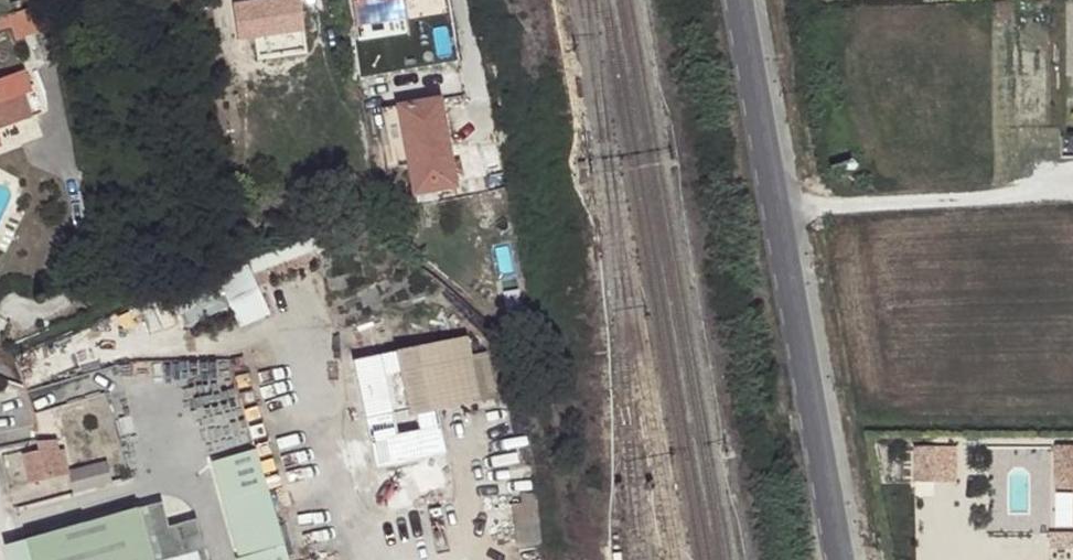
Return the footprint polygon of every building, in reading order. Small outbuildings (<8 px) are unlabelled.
[(8,16),(13,14),(9,0),(0,0),(0,18),(8,16)] [(236,2),(241,41),(321,30),(317,0),(253,0),(236,2)] [(355,26),(407,17),(404,0),(351,0),(355,26)] [(42,62),(60,57),(53,29),(46,3),(13,14),(8,16),(11,27),(15,40),(35,33),(42,62)] [(0,18),(0,30),(11,27),(8,16),(0,18)] [(32,116),(24,94),(32,91),(24,69),(0,79),(0,128),(32,116)] [(439,98),(397,106),(405,153),(410,186),(432,182),(433,191),(454,187),(452,172),(450,161),(439,98)] [(405,153),(397,106),(382,108),(390,156),(405,153)] [(459,159),(450,161),(452,172),(461,171),(459,159)] [(432,182),(410,186),(412,196),(433,191),(432,182)] [(247,324),(275,311),(255,266),(227,279),(247,324)] [(395,351),(409,416),(479,400),(469,355),(465,336),(395,351)] [(469,355),(479,400),(496,397),(486,350),(469,355)] [(20,457),(26,482),(66,473),(60,449),(55,450),(53,439),(33,444),(36,454),(20,457)] [(963,480),(962,443),(920,443),(920,480),(963,480)] [(271,446),(221,458),(247,559),(300,559),(271,446)] [(77,465),(78,487),(117,485),(116,463),(77,465)] [(543,542),(541,503),(520,504),(523,544),(543,542)] [(133,509),(18,541),(23,559),(148,559),(133,509)]
